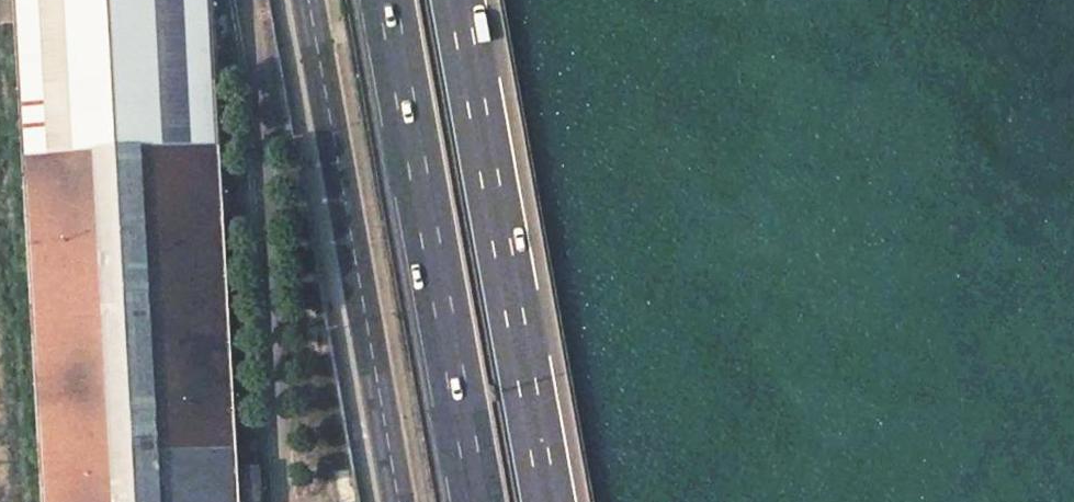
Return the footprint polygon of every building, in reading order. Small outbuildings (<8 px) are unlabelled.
[(237,428),(214,0),(15,0),(42,501),(257,501),(254,453),(238,453),(237,428)] [(254,453),(253,427),(237,428),(238,453),(254,453)]
